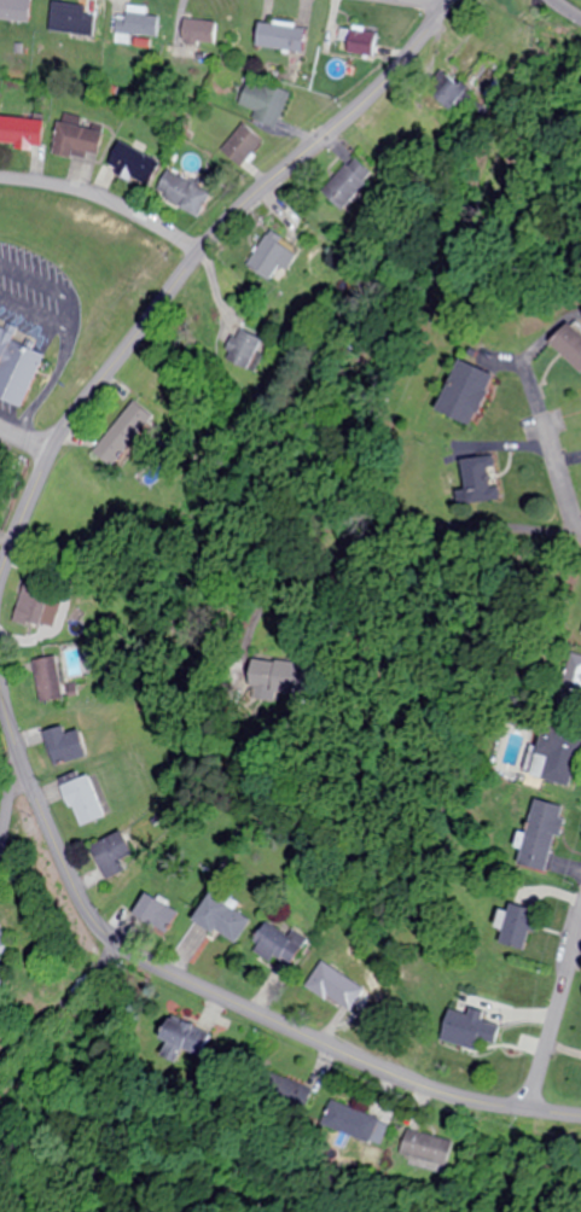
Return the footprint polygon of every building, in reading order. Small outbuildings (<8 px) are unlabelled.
[(28,20),(28,0),(0,0),(0,20),(28,20)] [(91,36),(92,3),(49,2),(48,35),(91,36)] [(119,42),(157,33),(153,15),(144,17),(140,2),(111,10),(119,42)] [(178,43),(213,44),(214,19),(179,18),(178,43)] [(301,52),(304,25),(256,20),(253,46),(301,52)] [(342,25),(337,51),(372,58),(377,32),(342,25)] [(450,109),(467,91),(438,62),(420,80),(450,109)] [(249,117),(273,127),(287,94),(247,77),(235,104),(252,111),(249,117)] [(41,118),(0,117),(0,145),(41,145),(41,118)] [(234,166),(260,141),(241,121),(215,146),(234,166)] [(50,153),(95,161),(100,131),(56,122),(50,153)] [(104,165),(144,188),(158,163),(119,140),(104,165)] [(372,176),(352,156),(318,189),(338,209),(372,176)] [(196,216),(208,193),(166,169),(153,193),(196,216)] [(290,253),(266,232),(242,259),(265,280),(290,253)] [(570,323),(551,342),(580,371),(580,333),(570,323)] [(19,408),(43,350),(0,332),(0,400),(19,408)] [(475,425),(497,374),(460,358),(438,410),(475,425)] [(107,465),(150,418),(133,401),(89,448),(107,465)] [(496,454),(465,458),(471,501),(502,497),(496,454)] [(35,589),(13,591),(18,626),(39,624),(35,589)] [(40,701),(68,698),(63,651),(34,654),(40,701)] [(46,730),(52,762),(84,755),(78,724),(46,730)] [(544,727),(533,776),(572,785),(580,744),(580,736),(544,727)] [(59,784),(81,827),(105,815),(83,772),(59,784)] [(519,867),(548,873),(562,805),(533,799),(519,867)] [(125,868),(122,861),(133,855),(121,829),(90,843),(105,877),(125,868)] [(251,919),(231,907),(235,900),(213,887),(193,918),(235,944),(251,919)] [(179,913),(147,891),(132,912),(164,934),(179,913)] [(496,944),(526,953),(539,912),(509,903),(496,944)] [(274,956),(290,966),(302,944),(265,922),(248,951),(270,964),(274,956)] [(11,985),(0,945),(0,988),(11,985)] [(371,993),(320,959),(304,984),(354,1018),(371,993)] [(441,1034),(491,1051),(502,1020),(452,1003),(441,1034)] [(186,1051),(201,1057),(212,1032),(172,1016),(158,1051),(182,1061),(186,1051)] [(325,1126),(382,1144),(390,1119),(333,1101),(325,1126)] [(449,1172),(457,1139),(410,1128),(403,1161),(449,1172)]
